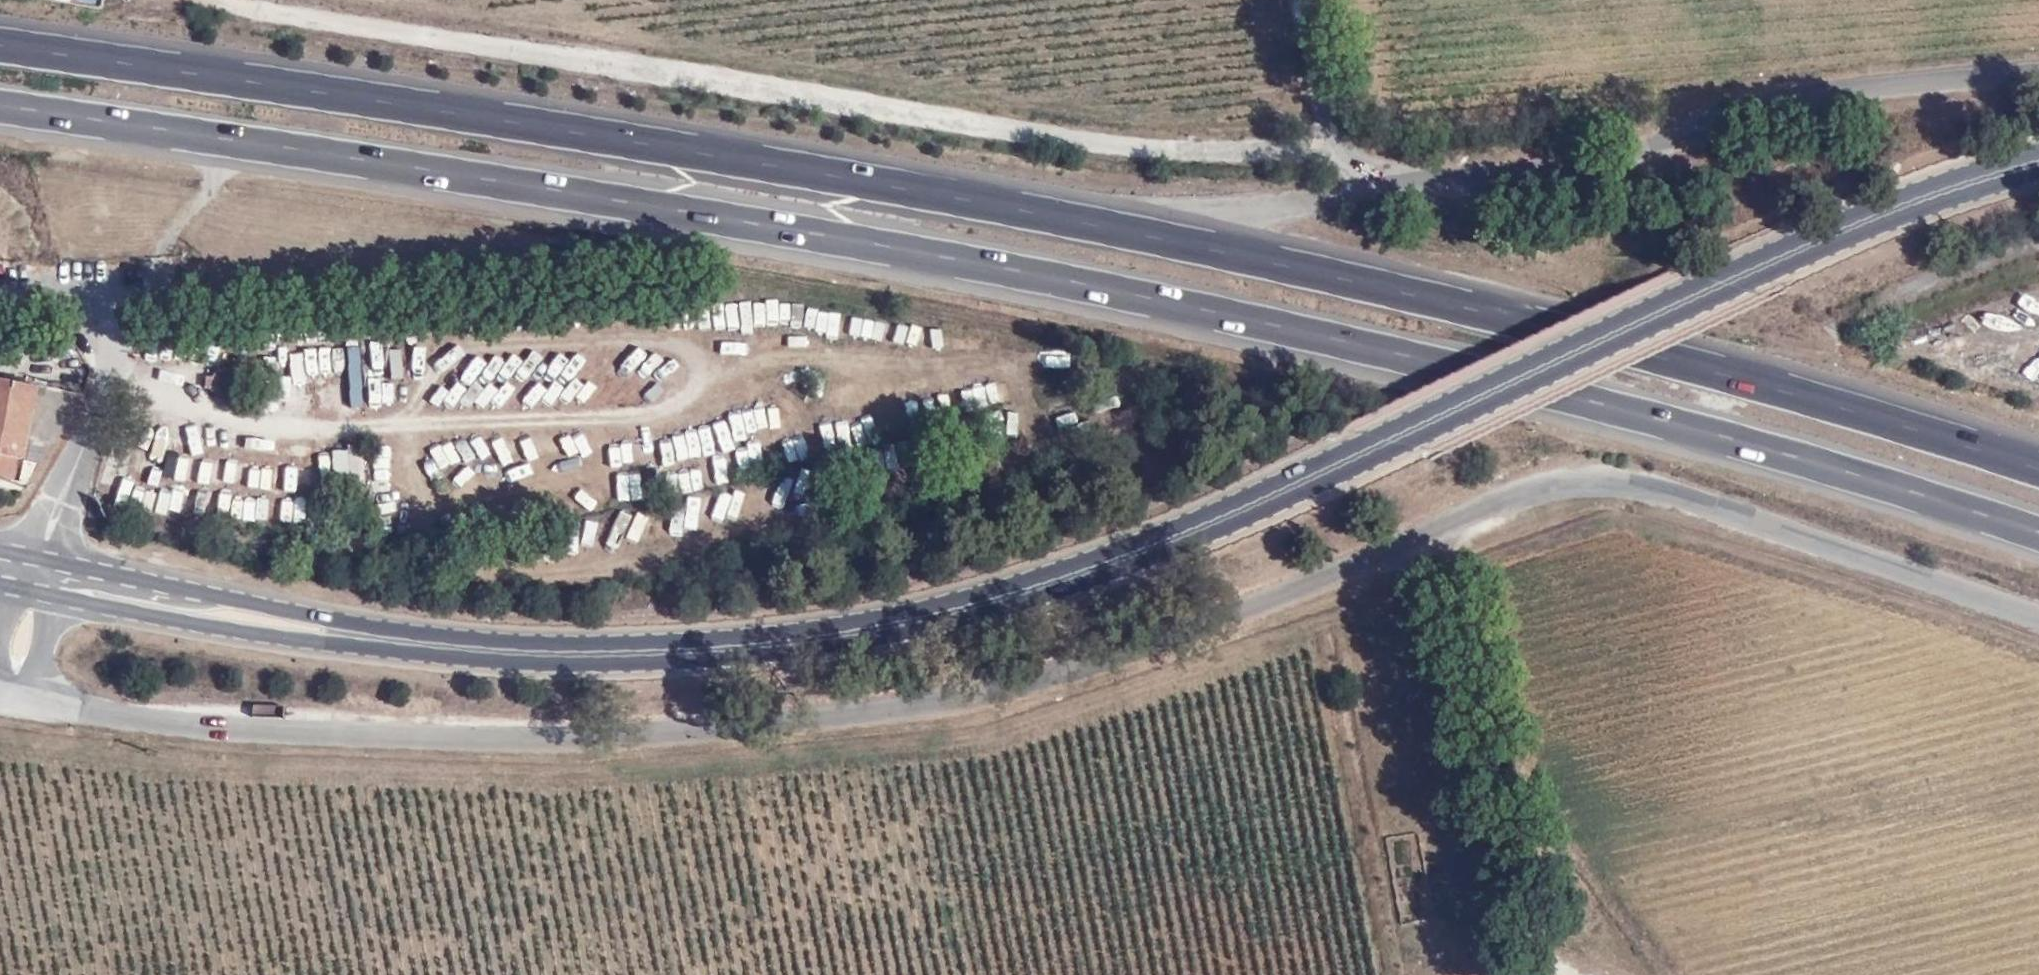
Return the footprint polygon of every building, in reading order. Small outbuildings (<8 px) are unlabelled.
[(940,350),(945,332),(902,320),(896,337),(940,350)] [(360,404),(356,349),(347,349),(351,405),(360,404)] [(655,398),(684,376),(670,357),(641,379),(655,398)] [(228,393),(227,370),(206,370),(206,393),(228,393)] [(0,378),(0,475),(18,478),(23,461),(38,463),(52,441),(56,443),(84,395),(0,378)] [(930,423),(1008,400),(1002,380),(924,402),(930,423)] [(1098,426),(1122,420),(1119,408),(1095,415),(1098,426)] [(358,448),(330,451),(333,487),(361,485),(358,448)] [(388,482),(387,458),(369,459),(371,483),(388,482)]
